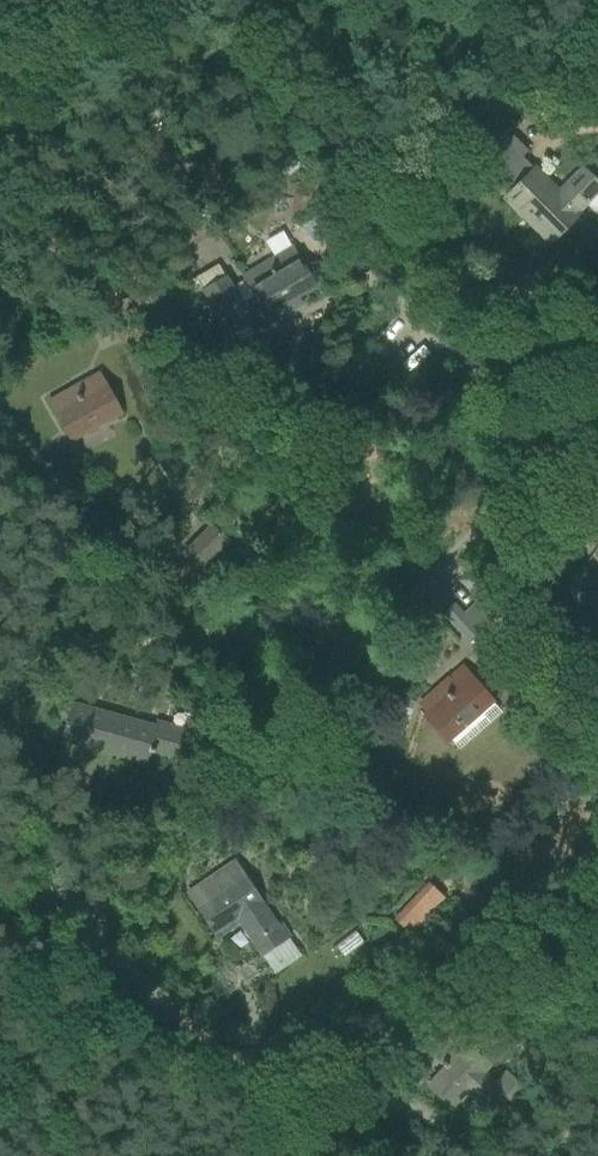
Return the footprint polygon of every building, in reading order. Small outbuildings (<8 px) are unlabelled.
[(527,150),(505,129),(484,151),(505,172),(499,179),(510,189),(532,167),(521,157),(527,150)] [(291,156),(285,162),(279,167),(290,179),(296,173),(302,167),(291,156)] [(533,226),(550,242),(578,214),(576,212),(590,198),(597,206),(597,185),(582,169),(557,194),(532,169),(504,197),(533,226)] [(332,205),(313,220),(331,242),(350,227),(332,205)] [(214,285),(202,292),(228,336),(243,327),(267,313),(272,321),(303,303),(299,296),(314,287),(290,247),(269,259),(244,274),(257,295),(241,304),(226,278),(214,285)] [(48,400),(66,432),(71,441),(122,413),(99,371),(48,400)] [(183,554),(198,569),(226,541),(211,526),(183,554)] [(592,554),(597,558),(590,572),(597,577),(597,545),(592,554)] [(581,589),(592,561),(569,552),(558,580),(581,589)] [(468,643),(491,622),(474,604),(463,614),(454,603),(441,615),(468,643)] [(419,704),(435,723),(448,739),(492,701),(462,667),(448,679),(455,687),(446,695),(439,687),(419,704)] [(156,722),(154,727),(73,704),(63,739),(146,763),(149,751),(186,761),(193,732),(156,722)] [(233,861),(218,871),(185,893),(214,934),(237,918),(261,955),(289,936),(280,923),(276,926),(260,902),(261,902),(233,861)] [(392,918),(409,934),(444,897),(427,881),(392,918)] [(488,975),(495,982),(512,966),(501,954),(493,962),(497,966),(488,975)] [(389,1023),(376,1055),(392,1061),(410,1069),(431,1020),(413,1013),(405,1031),(389,1023)] [(452,1032),(447,1038),(431,1055),(444,1067),(427,1086),(450,1107),(468,1087),(475,1094),(473,1096),(479,1101),(478,1103),(499,1123),(525,1093),(508,1078),(498,1089),(481,1074),(489,1066),(452,1032)]
